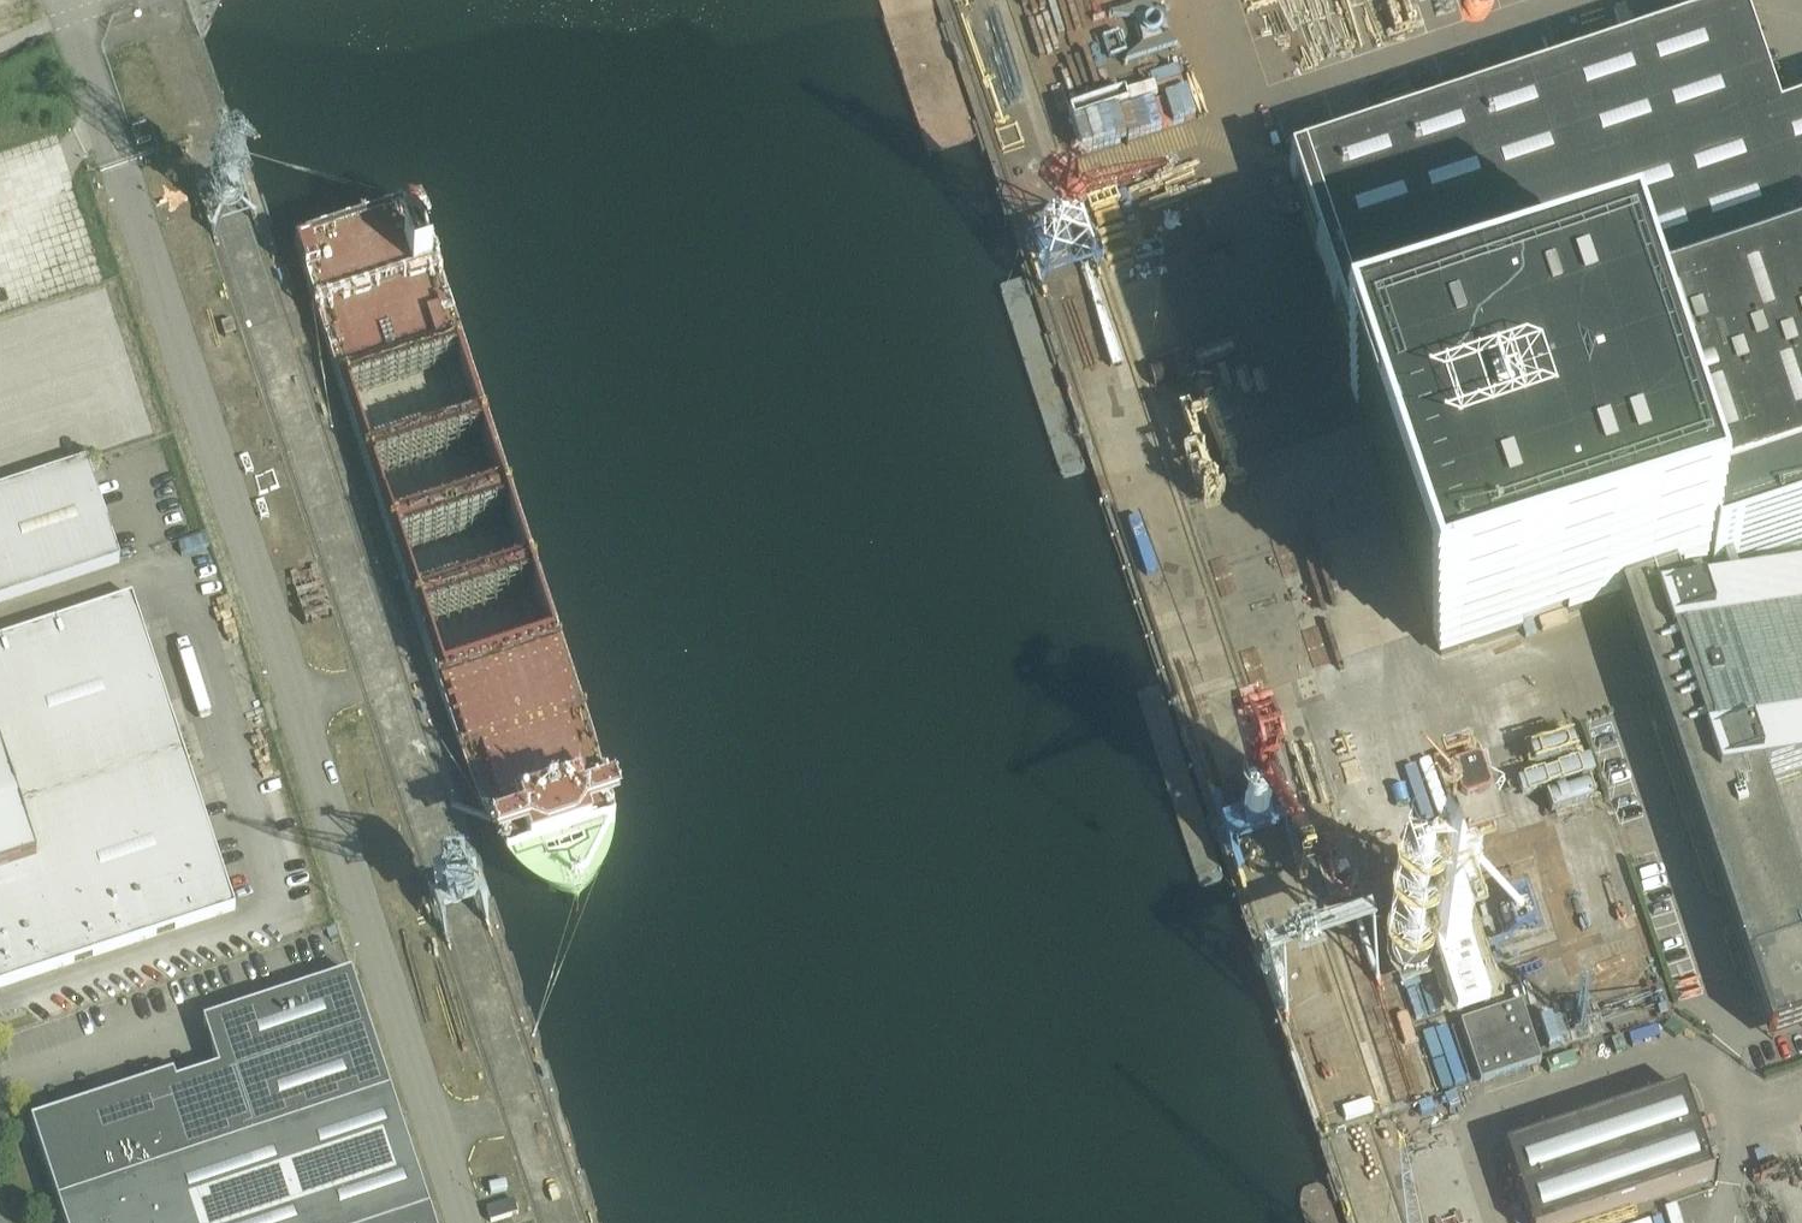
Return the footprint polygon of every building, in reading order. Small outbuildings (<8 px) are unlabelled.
[(1290,172),(1361,383),(1373,379),(1375,385),(1376,387),(1353,395),(1441,657),(1619,598),(1621,602),(1620,603),(1768,1044),(1801,1033),(1801,956),(1800,956),(1796,943),(1801,941),(1801,903),(1761,781),(1801,767),(1801,564),(1700,598),(1697,589),(1679,595),(1675,584),(1674,584),(1673,582),(1673,580),(1689,575),(1710,568),(1710,569),(1712,574),(1801,544),(1801,116),(1778,124),(1741,16),(1300,163),(1302,168),(1290,172)] [(152,148),(148,134),(134,139),(138,153),(152,148)] [(121,564),(88,464),(0,493),(0,604),(121,564)] [(236,911),(133,599),(0,643),(0,989),(236,911)] [(1639,923),(1620,839),(1545,855),(1563,939),(1639,923)] [(64,1222),(404,1222),(430,1214),(352,976),(204,1025),(219,1072),(177,1086),(174,1078),(32,1125),(63,1219),(64,1222)] [(1521,1005),(1461,1026),(1481,1085),(1541,1065),(1532,1037),(1521,1005)] [(1528,1222),(1585,1222),(1713,1180),(1685,1096),(1684,1096),(1683,1093),(1505,1152),(1506,1156),(1528,1222)] [(1476,1217),(1462,1167),(1435,1175),(1449,1222),(1455,1222),(1476,1217)] [(430,1214),(404,1222),(433,1222),(430,1214)]
